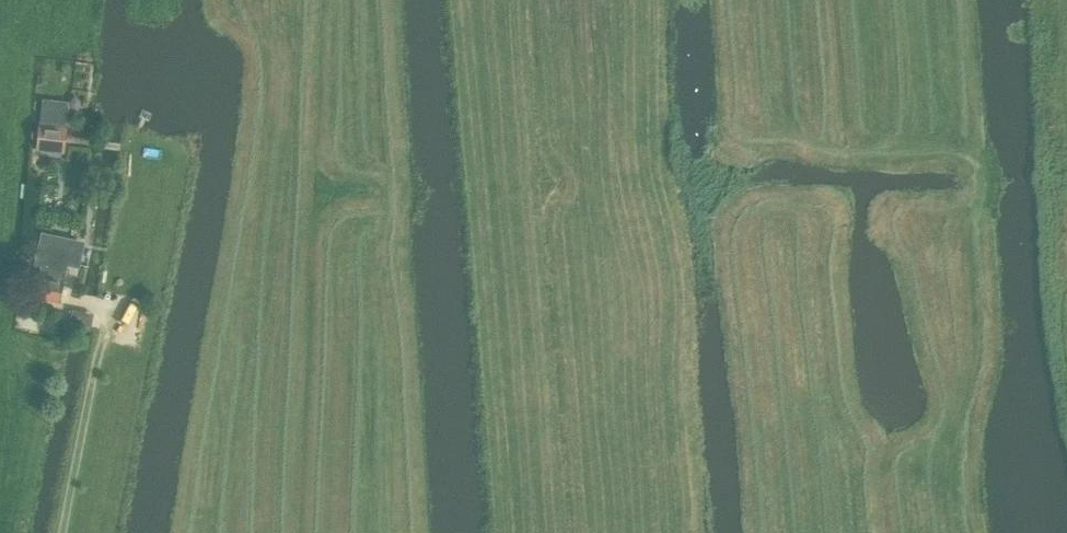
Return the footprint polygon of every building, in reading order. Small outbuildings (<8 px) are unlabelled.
[(64,151),(69,100),(41,97),(36,148),(64,151)] [(42,266),(36,295),(59,301),(68,260),(78,262),(82,246),(48,238),(48,241),(39,239),(33,264),(42,266)]
